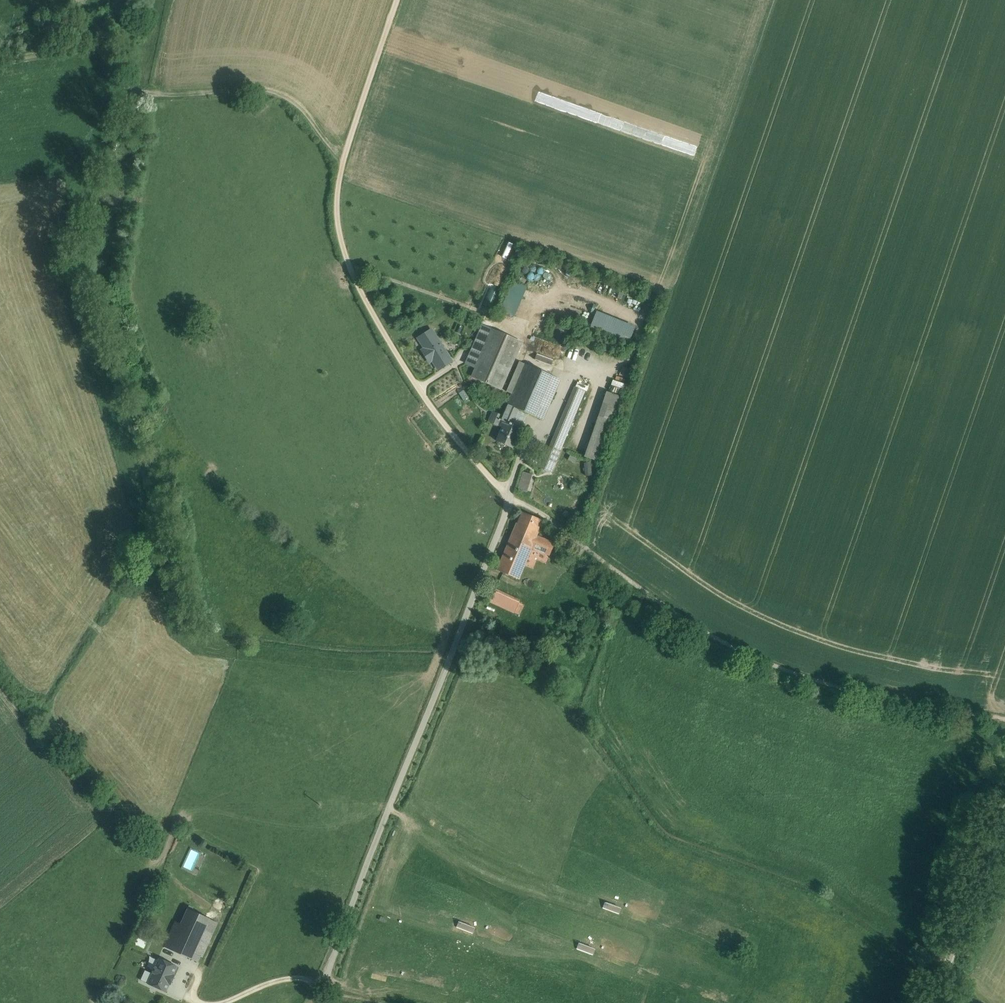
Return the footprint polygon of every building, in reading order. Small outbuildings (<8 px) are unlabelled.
[(514,280),(501,309),(516,315),(529,287),(514,280)] [(491,307),(498,290),(488,286),(481,303),(491,307)] [(629,342),(636,324),(601,310),(594,329),(629,342)] [(554,326),(554,330),(555,333),(558,336),(562,336),(565,335),(568,333),(569,329),(568,326),(566,323),(563,321),(559,321),(556,323),(554,326)] [(453,361),(431,328),(416,338),(422,348),(420,350),(429,363),(431,362),(438,371),(453,361)] [(492,330),(472,376),(500,389),(521,342),(492,330)] [(560,379),(524,364),(509,398),(507,404),(517,408),(542,419),(560,379)] [(585,391),(575,387),(542,468),(551,472),(585,391)] [(517,408),(507,404),(509,398),(501,415),(493,412),(489,421),(502,428),(505,422),(511,424),(511,423),(510,423),(517,408)] [(597,417),(602,419),(615,423),(621,404),(604,398),(597,417)] [(602,419),(589,457),(602,461),(615,423),(602,419)] [(520,428),(511,424),(505,422),(502,428),(497,441),(511,447),(520,428)] [(522,471),(519,489),(530,491),(534,473),(522,471)] [(542,520),(522,512),(517,523),(516,523),(513,529),(536,538),(537,536),(538,532),(537,531),(542,520)] [(536,538),(513,529),(497,570),(519,579),(531,549),(547,556),(553,542),(537,536),(536,538)] [(519,602),(493,590),(488,601),(514,613),(519,602)] [(524,758),(542,764),(544,758),(526,751),(524,758)] [(192,871),(200,851),(191,847),(182,867),(192,871)] [(410,851),(405,868),(413,871),(418,854),(410,851)] [(611,865),(608,871),(626,879),(629,872),(611,865)] [(217,922),(188,909),(181,924),(175,921),(157,962),(162,964),(168,966),(167,965),(174,950),(198,961),(200,955),(202,956),(217,922)] [(404,918),(422,924),(424,918),(406,912),(404,918)] [(168,918),(157,914),(152,924),(163,928),(168,918)] [(575,943),(576,937),(558,934),(557,940),(575,943)] [(148,942),(145,941),(134,936),(131,943),(145,949),(148,942)] [(168,966),(162,964),(154,983),(168,989),(177,970),(168,966)]
